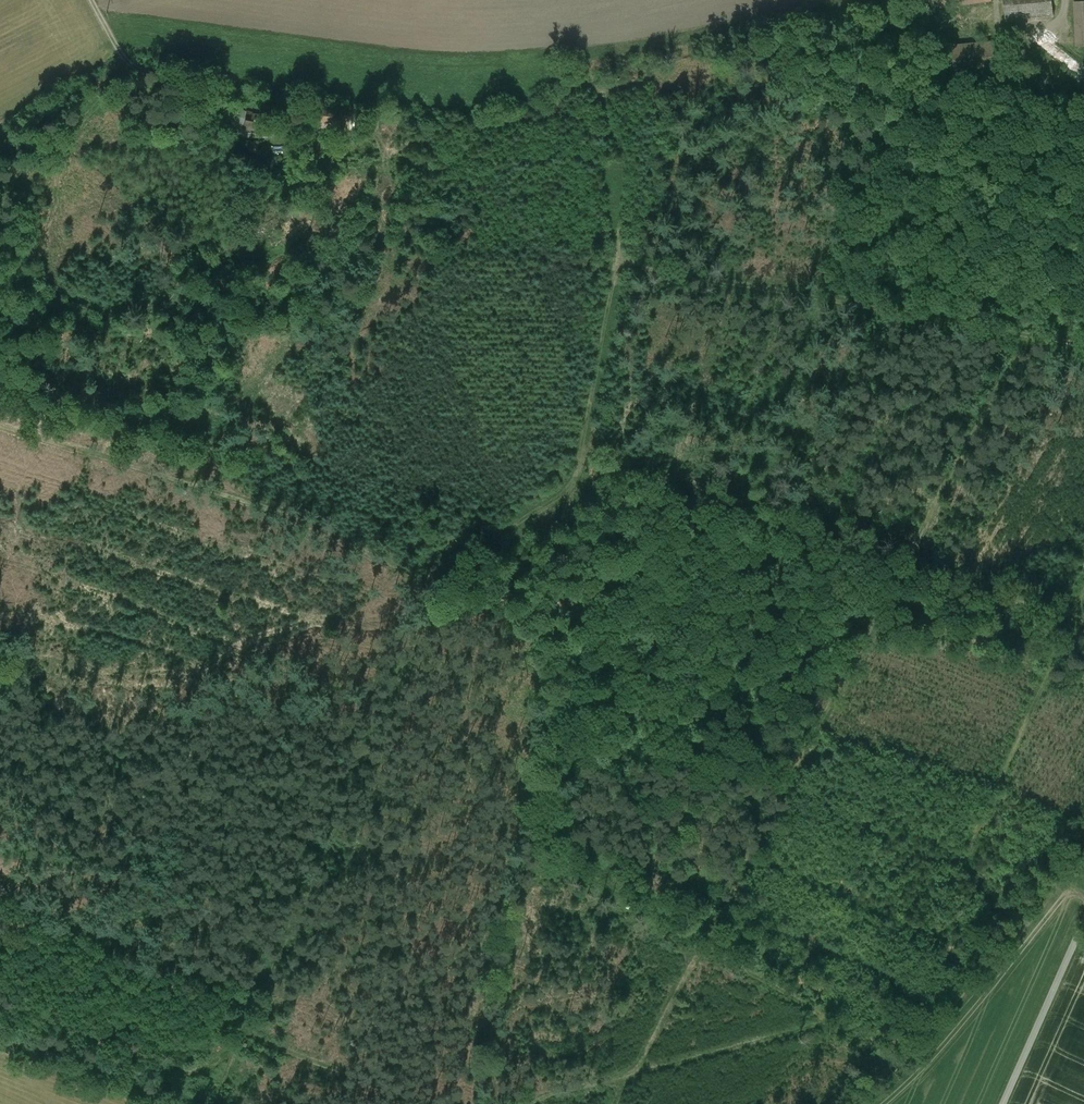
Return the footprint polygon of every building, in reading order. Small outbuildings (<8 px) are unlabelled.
[(1005,20),(1053,15),(1052,0),(1004,0),(1005,20)] [(1074,2),(1077,46),(1083,46),(1083,1),(1074,2)] [(1003,42),(954,47),(956,73),(1005,68),(1003,42)] [(321,109),(314,108),(312,120),(333,123),(334,112),(321,110),(321,109)] [(260,115),(246,112),(244,123),(243,127),(257,130),(260,115)]
